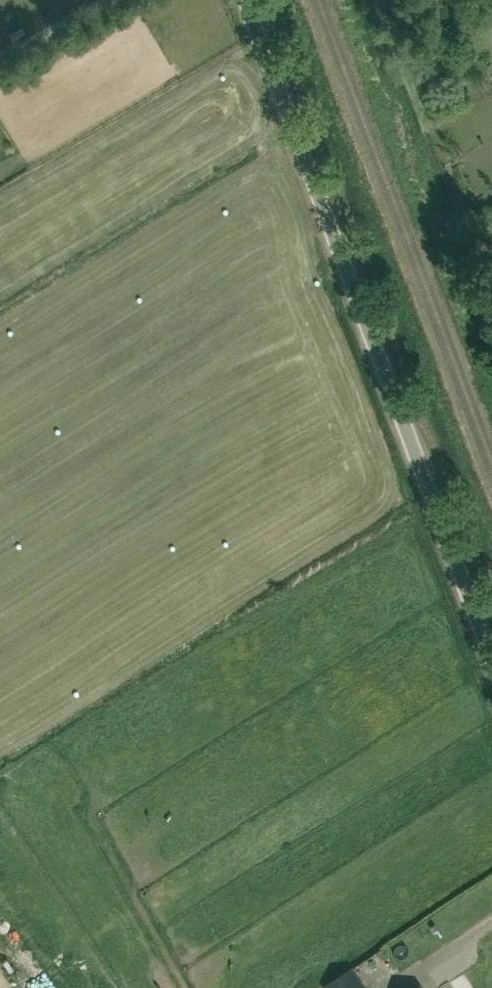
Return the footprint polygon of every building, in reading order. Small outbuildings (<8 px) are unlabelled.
[(224,117),(204,133),(209,140),(229,124),(224,117)] [(144,155),(140,165),(158,171),(161,162),(144,155)] [(350,968),(327,984),(330,987),(364,987),(350,968)]
